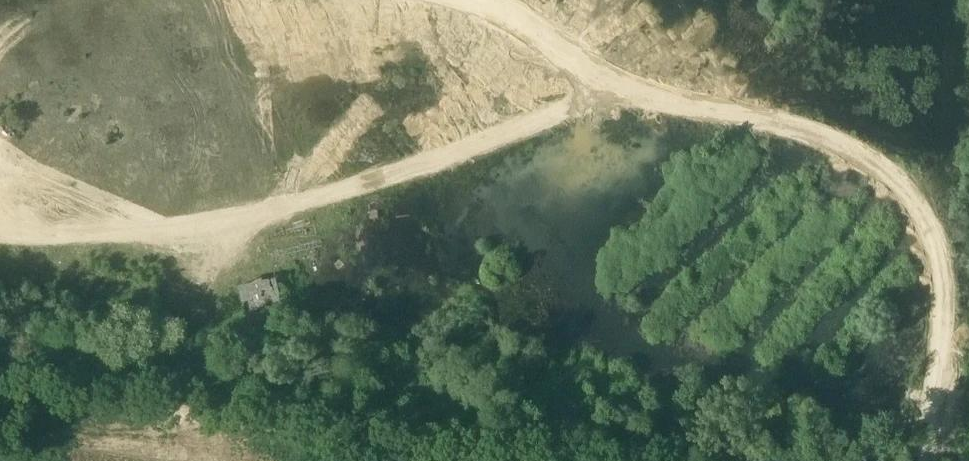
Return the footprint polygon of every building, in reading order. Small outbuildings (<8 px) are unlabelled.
[(234,311),(273,305),(268,278),(229,285),(234,311)]
